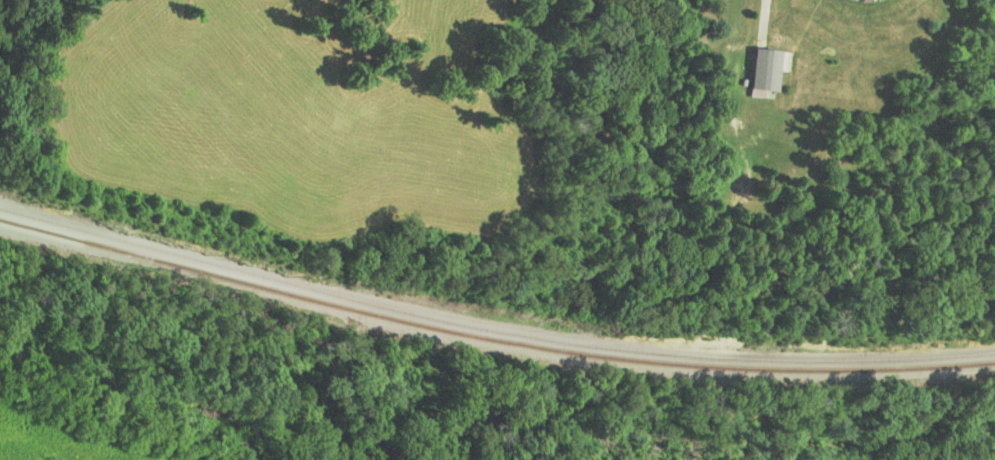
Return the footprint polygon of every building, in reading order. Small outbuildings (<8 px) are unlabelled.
[(749,50),(745,90),(773,93),(775,70),(783,71),(785,53),(749,50)]
